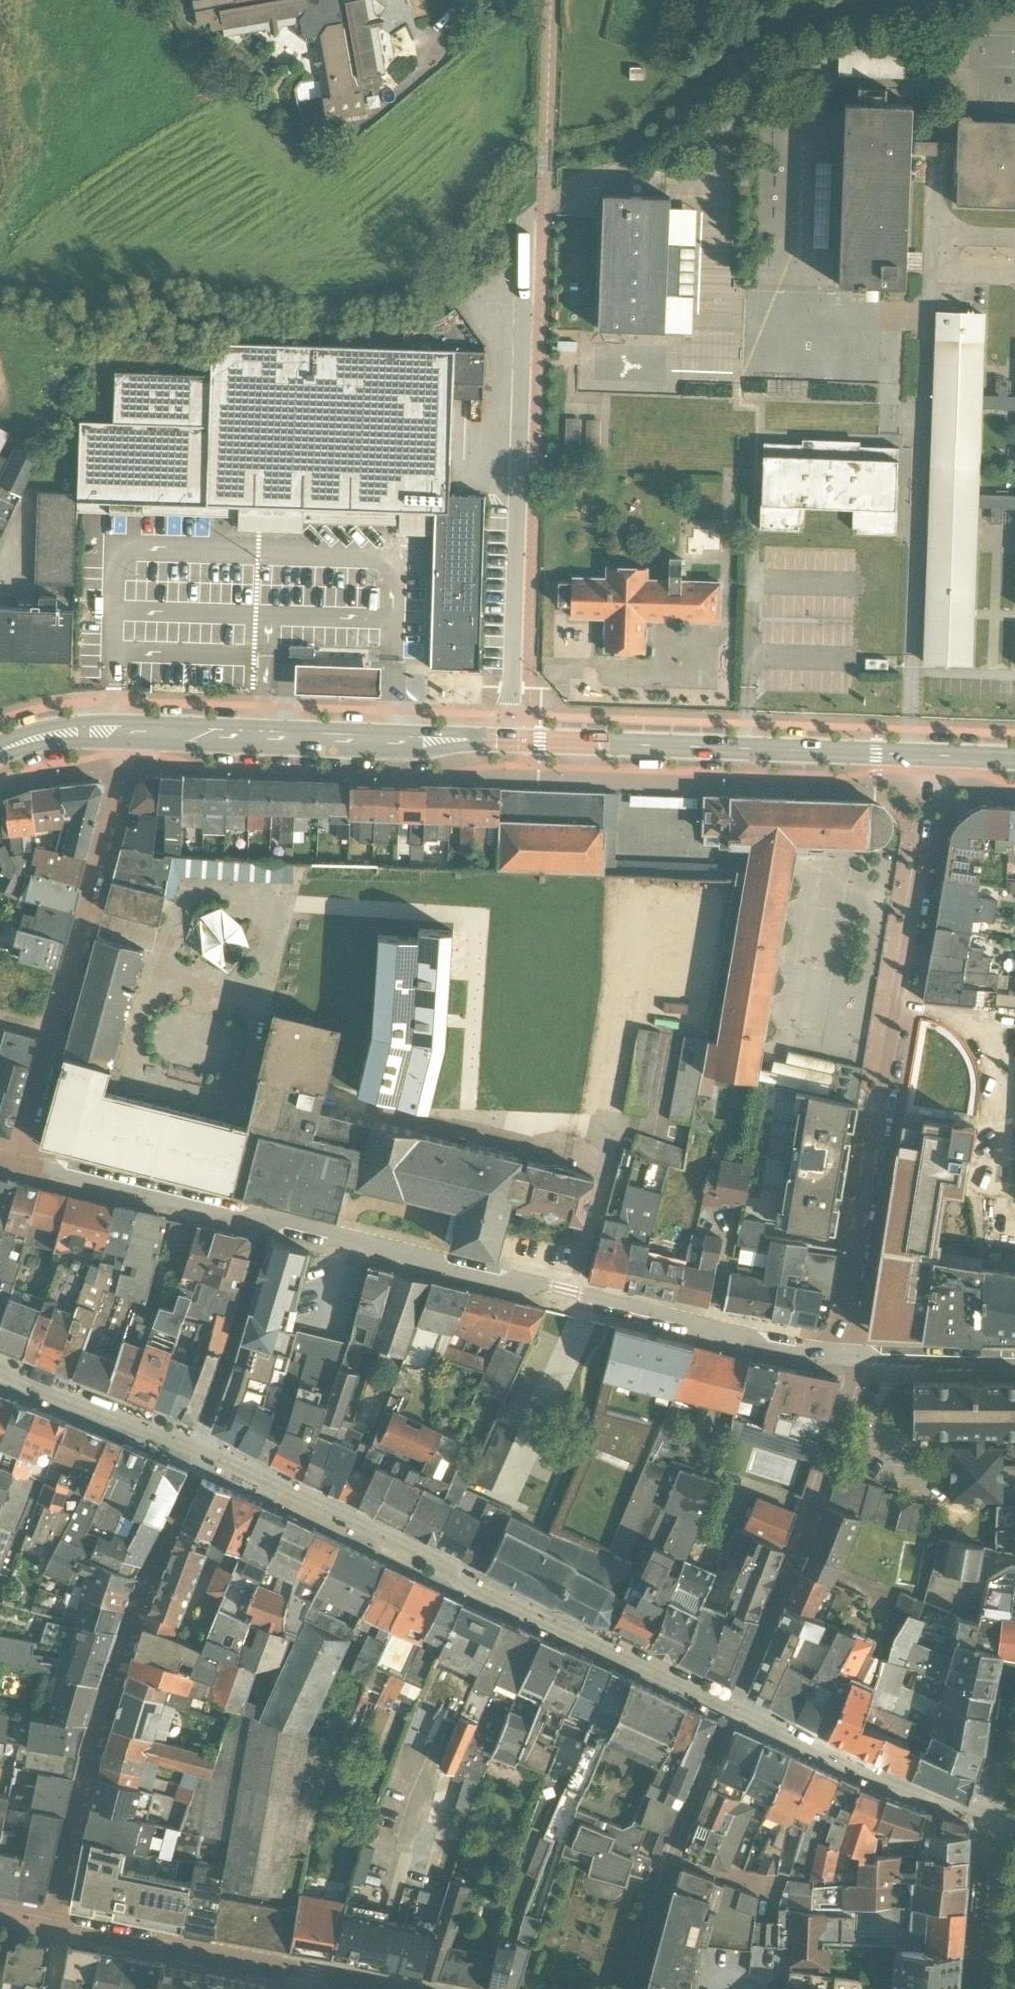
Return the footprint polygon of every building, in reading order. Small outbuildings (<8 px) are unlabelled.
[(383,82),(381,72),(385,71),(378,29),(384,21),(384,19),(376,13),(373,0),(193,0),(197,21),(199,22),(210,20),(211,28),(213,29),(222,27),(224,35),(266,28),(276,35),(283,25),(295,23),(296,34),(306,42),(313,41),(315,51),(313,61),(318,65),(319,76),(326,118),(365,112),(363,93),(366,95),(370,88),(367,86),(381,84),(383,82)] [(644,66),(629,66),(629,79),(644,79),(644,66)] [(300,122),(326,118),(319,76),(299,79),(294,88),(300,122)] [(858,101),(844,101),(842,163),(815,162),(812,247),(839,248),(837,284),(905,286),(911,103),(885,102),(884,85),(858,85),(858,101)] [(973,118),(969,113),(962,113),(957,118),(956,142),(913,140),(913,154),(955,155),(955,169),(957,169),(955,204),(1014,206),(1014,119),(973,118)] [(669,195),(603,193),(598,327),(692,330),(696,207),(669,206),(669,195)] [(982,393),(985,311),(935,309),(923,660),(970,662),(976,506),(977,492),(981,407),(982,393)] [(487,348),(212,340),(211,373),(212,375),(208,511),(237,512),(237,513),(237,516),(237,531),(269,532),(303,533),(303,517),(433,520),(451,521),(452,494),(455,400),(486,401),(487,348)] [(208,511),(212,375),(114,372),(113,426),(79,426),(77,491),(76,508),(208,511)] [(982,393),(981,407),(1014,408),(1014,394),(1010,394),(1010,378),(998,378),(997,394),(982,393)] [(856,530),(894,531),(897,445),(859,444),(859,439),(801,437),(801,442),(763,441),(760,527),(798,528),(798,524),(803,524),(804,504),(851,506),(851,526),(856,526),(856,530)] [(22,494),(40,456),(18,445),(11,459),(0,454),(0,483),(22,494)] [(0,483),(0,538),(22,494),(0,483)] [(34,582),(74,583),(76,508),(77,491),(37,490),(34,582)] [(977,492),(976,506),(990,506),(989,521),(1005,521),(1005,506),(1014,507),(1014,493),(977,492)] [(452,494),(451,521),(433,520),(429,666),(429,673),(479,674),(484,495),(452,494)] [(634,650),(643,651),(643,639),(646,639),(646,626),(643,626),(644,617),(653,617),(653,620),(668,621),(668,618),(690,618),(690,621),(705,622),(705,619),(718,619),(719,579),(681,577),(681,556),(669,556),(668,576),(648,576),(648,565),(605,563),(605,577),(572,576),(572,577),(571,577),(571,581),(558,580),(557,603),(570,603),(570,615),(581,615),(581,618),(596,618),(596,615),(605,616),(605,624),(602,624),(602,637),(605,637),(604,649),(613,649),(613,655),(614,655),(615,653),(632,654),(632,656),(633,656),(634,650)] [(71,658),(73,607),(57,607),(57,594),(40,594),(39,606),(0,605),(0,656),(71,658)] [(379,670),(295,668),(294,691),(294,696),(378,698),(378,694),(379,670)] [(122,844),(153,848),(157,810),(162,774),(153,774),(153,777),(147,777),(139,784),(122,844)] [(182,824),(183,775),(162,774),(157,810),(166,810),(164,852),(173,852),(181,853),(182,824)] [(203,810),(203,776),(183,775),(182,824),(195,825),(195,810),(203,810)] [(226,831),(227,811),(229,777),(203,776),(203,810),(203,830),(226,831)] [(248,826),(249,778),(229,777),(227,811),(236,811),(236,826),(248,826)] [(272,812),(273,778),(249,778),(248,826),(262,827),(263,812),(272,812)] [(294,827),(297,779),(273,778),(272,812),(279,813),(279,840),(293,840),(294,827)] [(316,813),(318,780),(297,779),(294,827),(308,828),(308,813),(316,813)] [(55,847),(86,854),(103,790),(103,789),(103,788),(103,786),(103,785),(103,784),(102,783),(101,782),(99,781),(98,780),(96,780),(61,784),(65,815),(65,825),(61,825),(60,829),(55,847)] [(350,818),(350,781),(318,780),(316,813),(330,814),(329,819),(337,819),(337,836),(349,836),(350,818)] [(374,842),(376,782),(350,781),(350,818),(359,818),(358,842),(374,842)] [(399,819),(400,783),(376,782),(374,842),(389,843),(389,819),(399,819)] [(424,836),(425,784),(400,783),(399,819),(398,851),(410,851),(409,864),(423,864),(424,836)] [(61,784),(31,788),(36,828),(51,826),(51,829),(60,829),(61,825),(65,825),(65,815),(61,784)] [(449,823),(449,785),(425,784),(424,836),(438,836),(438,823),(449,823)] [(472,851),(474,786),(449,785),(449,823),(460,824),(459,851),(472,851)] [(497,842),(499,786),(474,786),(472,851),(487,852),(487,842),(497,842)] [(33,865),(38,844),(36,828),(31,788),(30,788),(0,799),(3,833),(10,833),(12,848),(14,848),(15,853),(21,852),(17,863),(33,865)] [(615,791),(500,788),(497,842),(497,867),(613,872),(614,857),(615,791)] [(702,844),(726,845),(728,795),(704,794),(702,844)] [(795,849),(809,848),(809,846),(821,847),(823,846),(823,844),(823,841),(868,843),(875,842),(881,839),(886,834),(889,828),(889,826),(890,821),(889,814),(885,808),(880,804),(874,801),(867,800),(865,799),(728,795),(726,845),(740,846),(736,865),(614,857),(613,872),(735,876),(735,881),(742,882),(716,1038),(707,1038),(701,1070),(715,1072),(757,1080),(759,1066),(795,849)] [(983,846),(985,804),(981,804),(969,809),(957,819),(950,829),(948,840),(983,846)] [(1008,850),(1008,805),(985,804),(983,846),(1008,850)] [(983,846),(948,840),(942,876),(978,882),(983,846)] [(4,864),(1,871),(11,876),(3,891),(18,898),(19,895),(31,876),(32,870),(33,865),(17,863),(3,843),(0,845),(0,861),(4,864)] [(32,870),(78,883),(86,854),(55,847),(38,844),(33,865),(32,870)] [(168,875),(173,852),(164,852),(164,856),(152,854),(153,848),(122,844),(116,865),(168,875)] [(305,881),(310,860),(181,853),(173,852),(168,875),(116,865),(104,908),(113,911),(158,922),(164,894),(175,896),(179,873),(305,881)] [(19,895),(72,909),(73,907),(76,908),(81,886),(78,886),(78,883),(32,870),(31,876),(19,895)] [(978,882),(942,876),(938,900),(994,909),(996,898),(976,894),(978,882)] [(6,922),(65,938),(72,909),(19,895),(18,898),(6,922)] [(993,921),(994,909),(938,900),(934,924),(969,929),(971,929),(972,917),(993,921)] [(202,952),(229,971),(250,943),(241,921),(221,904),(199,912),(202,952)] [(57,965),(65,938),(6,922),(5,925),(0,935),(23,942),(20,955),(57,965)] [(930,950),(990,959),(990,955),(981,953),(982,946),(967,943),(969,929),(934,924),(930,950)] [(421,940),(381,934),(375,1035),(356,1094),(431,1108),(452,1043),(451,931),(421,931),(421,940)] [(97,934),(64,1052),(111,1065),(145,946),(106,936),(97,934)] [(1014,1006),(1014,1000),(1014,993),(995,991),(997,972),(988,971),(990,959),(930,950),(922,997),(1014,1006)] [(325,1092),(341,1028),(273,1010),(257,1074),(259,1075),(248,1124),(231,1189),(337,1214),(345,1178),(352,1148),(312,1138),(320,1108),(324,1091),(325,1092)] [(30,1063),(38,1036),(0,1024),(0,1054),(30,1063)] [(622,1110),(646,1114),(661,1030),(637,1025),(622,1110)] [(692,1122),(697,1091),(701,1070),(707,1038),(683,1034),(668,1118),(692,1122)] [(111,1065),(64,1052),(40,1140),(231,1189),(248,1124),(105,1088),(111,1065)] [(0,1054),(0,1087),(22,1092),(30,1063),(0,1054)] [(715,1072),(701,1070),(697,1091),(711,1094),(715,1072)] [(22,1092),(0,1087),(0,1094),(20,1099),(22,1092)] [(857,1099),(797,1089),(794,1107),(798,1107),(781,1207),(777,1206),(775,1222),(813,1229),(827,1231),(830,1215),(835,1216),(835,1219),(835,1218),(838,1204),(837,1204),(839,1193),(841,1179),(840,1179),(840,1182),(835,1181),(838,1166),(843,1167),(843,1166),(838,1165),(841,1149),(845,1150),(844,1153),(845,1153),(848,1138),(850,1127),(852,1127),(854,1114),(853,1114),(853,1117),(850,1116),(852,1102),(855,1102),(855,1105),(856,1105),(857,1099)] [(10,1133),(20,1099),(0,1094),(0,1130),(10,1133)] [(352,1148),(360,1117),(320,1108),(312,1138),(352,1148)] [(973,1124),(901,1115),(867,1331),(923,1334),(936,1255),(938,1247),(939,1239),(936,1238),(943,1189),(962,1192),(973,1124)] [(450,1243),(496,1254),(498,1251),(512,1197),(520,1163),(522,1155),(360,1117),(352,1148),(345,1178),(355,1180),(354,1183),(403,1196),(403,1194),(457,1207),(448,1240),(450,1243)] [(629,1149),(682,1166),(685,1147),(636,1130),(629,1149)] [(841,1179),(839,1193),(840,1193),(850,1138),(848,1138),(845,1153),(844,1153),(845,1150),(841,1149),(838,1165),(843,1166),(843,1167),(838,1166),(835,1181),(840,1182),(840,1179),(841,1179)] [(728,1204),(743,1207),(751,1162),(734,1160),(734,1158),(722,1156),(718,1168),(709,1166),(701,1201),(727,1207),(728,1204)] [(548,1161),(544,1162),(527,1158),(525,1164),(520,1163),(512,1197),(516,1198),(514,1206),(528,1210),(530,1204),(542,1207),(548,1216),(557,1211),(569,1214),(568,1219),(581,1222),(593,1174),(577,1170),(571,1166),(565,1163),(558,1161),(553,1160),(548,1161)] [(4,1224),(18,1180),(0,1174),(0,1236),(4,1224)] [(39,1186),(18,1180),(4,1224),(19,1228),(29,1230),(39,1186)] [(605,1280),(639,1287),(657,1213),(656,1213),(661,1191),(643,1187),(643,1185),(628,1181),(621,1207),(606,1279),(605,1280)] [(54,1247),(68,1193),(39,1186),(29,1230),(26,1240),(54,1247)] [(84,1240),(103,1246),(114,1205),(68,1193),(54,1247),(61,1248),(80,1245),(84,1242),(84,1240)] [(93,1281),(104,1285),(116,1288),(136,1210),(114,1205),(103,1246),(99,1262),(93,1281)] [(587,1275),(606,1279),(621,1207),(613,1205),(612,1210),(606,1208),(601,1230),(598,1230),(587,1275)] [(166,1217),(136,1210),(116,1288),(138,1295),(146,1297),(166,1217)] [(639,1287),(658,1292),(670,1237),(657,1234),(661,1214),(657,1213),(639,1287)] [(736,1241),(768,1247),(770,1236),(770,1234),(762,1233),(763,1219),(741,1215),(736,1241)] [(837,1218),(835,1218),(835,1219),(835,1216),(830,1215),(827,1231),(835,1232),(837,1218)] [(163,1247),(189,1254),(198,1224),(171,1218),(163,1247)] [(4,1224),(0,1236),(0,1278),(12,1246),(15,1238),(19,1228),(4,1224)] [(183,1273),(186,1274),(197,1277),(215,1227),(198,1224),(189,1254),(183,1273)] [(197,1277),(238,1287),(252,1243),(247,1234),(215,1227),(197,1277)] [(26,1240),(29,1230),(19,1228),(15,1238),(26,1240)] [(658,1292),(674,1295),(691,1233),(673,1228),(670,1237),(658,1292)] [(833,1232),(827,1231),(813,1229),(811,1241),(831,1244),(833,1232)] [(691,1233),(674,1295),(707,1303),(716,1259),(718,1259),(722,1235),(705,1231),(704,1235),(691,1233)] [(756,1312),(771,1315),(785,1239),(770,1236),(768,1247),(764,1268),(756,1312)] [(250,1308),(291,1318),(308,1249),(270,1238),(250,1308)] [(785,1239),(771,1315),(789,1318),(806,1246),(807,1242),(785,1239)] [(12,1246),(0,1278),(0,1321),(13,1285),(22,1259),(16,1257),(19,1249),(12,1246)] [(806,1246),(789,1318),(814,1323),(819,1294),(832,1296),(839,1253),(806,1246)] [(936,1255),(991,1263),(1014,1267),(1014,1263),(982,1258),(982,1255),(938,1247),(936,1255)] [(308,1249),(291,1318),(290,1323),(297,1326),(292,1345),(307,1349),(296,1391),(310,1397),(318,1379),(333,1384),(350,1334),(367,1263),(308,1249)] [(58,1259),(45,1296),(24,1352),(55,1364),(85,1278),(91,1260),(74,1254),(70,1263),(58,1259)] [(936,1255),(923,1334),(980,1336),(991,1263),(936,1255)] [(99,1262),(91,1260),(85,1278),(93,1281),(99,1262)] [(350,1334),(364,1339),(371,1341),(392,1270),(367,1263),(350,1334)] [(722,1307),(756,1312),(764,1268),(737,1263),(736,1271),(730,1269),(722,1307)] [(980,1336),(1014,1336),(1014,1267),(991,1263),(980,1336)] [(393,1270),(392,1270),(371,1341),(376,1343),(405,1354),(431,1279),(393,1270)] [(174,1305),(161,1301),(127,1391),(154,1401),(184,1314),(186,1309),(197,1277),(186,1274),(184,1283),(182,1282),(174,1305)] [(186,1309),(215,1317),(217,1309),(230,1314),(238,1287),(197,1277),(186,1309)] [(104,1285),(93,1281),(85,1278),(55,1364),(73,1371),(104,1285)] [(467,1289),(431,1279),(405,1354),(403,1358),(438,1367),(443,1355),(448,1342),(452,1330),(467,1289)] [(13,1285),(0,1321),(0,1343),(24,1352),(45,1296),(13,1285)] [(107,1384),(138,1295),(116,1288),(104,1285),(73,1371),(107,1384)] [(483,1292),(467,1289),(452,1330),(464,1336),(483,1292)] [(499,1296),(483,1292),(464,1336),(478,1342),(499,1296)] [(146,1297),(138,1295),(107,1384),(127,1391),(161,1301),(146,1297)] [(514,1299),(499,1296),(478,1342),(493,1349),(501,1331),(505,1332),(514,1299)] [(545,1307),(514,1299),(505,1332),(501,1331),(493,1349),(490,1355),(484,1368),(477,1384),(504,1397),(545,1307)] [(278,1400),(292,1345),(297,1326),(290,1323),(291,1318),(250,1308),(242,1335),(259,1341),(247,1385),(261,1392),(278,1400)] [(205,1345),(219,1350),(230,1314),(217,1309),(215,1317),(213,1323),(205,1345)] [(184,1314),(154,1401),(168,1407),(200,1320),(184,1314)] [(200,1320),(168,1407),(182,1412),(205,1345),(213,1323),(201,1318),(200,1320)] [(671,1394),(692,1344),(617,1325),(603,1380),(671,1394)] [(364,1339),(350,1334),(333,1384),(302,1471),(319,1480),(339,1420),(341,1421),(358,1369),(356,1368),(360,1352),(364,1339)] [(239,1440),(261,1392),(247,1385),(259,1341),(242,1335),(234,1361),(212,1426),(239,1440)] [(372,1357),(376,1343),(371,1341),(364,1339),(360,1352),(372,1357)] [(459,1345),(448,1342),(443,1355),(454,1358),(459,1345)] [(671,1394),(695,1400),(707,1403),(720,1351),(692,1344),(671,1394)] [(205,1345),(182,1412),(195,1417),(219,1350),(205,1345)] [(256,1449),(271,1456),(296,1391),(307,1349),(292,1345),(278,1400),(256,1449)] [(474,1350),(459,1345),(454,1358),(469,1363),(474,1350)] [(490,1355),(474,1350),(469,1363),(484,1368),(490,1355)] [(720,1351),(707,1403),(719,1406),(732,1354),(720,1351)] [(732,1354),(719,1406),(735,1410),(749,1358),(732,1354)] [(749,1358),(735,1410),(734,1416),(738,1417),(747,1420),(753,1398),(767,1401),(777,1364),(749,1358)] [(761,1424),(818,1442),(838,1376),(784,1365),(777,1364),(767,1401),(761,1424)] [(375,1508),(419,1530),(432,1507),(436,1509),(439,1502),(437,1500),(442,1490),(445,1491),(458,1463),(452,1461),(459,1437),(442,1429),(443,1427),(403,1410),(411,1390),(405,1387),(407,1382),(403,1381),(408,1368),(400,1365),(376,1429),(371,1440),(384,1446),(377,1460),(394,1467),(375,1508)] [(271,1456),(302,1471),(333,1384),(318,1379),(310,1397),(296,1391),(271,1456)] [(912,1379),(911,1432),(968,1432),(984,1432),(1014,1432),(1014,1380),(912,1379)] [(15,1398),(1,1392),(0,1394),(0,1437),(15,1398)] [(239,1440),(256,1449),(278,1400),(261,1392),(239,1440)] [(646,1454),(691,1468),(694,1463),(672,1456),(695,1400),(671,1394),(646,1454)] [(35,1405),(15,1398),(0,1437),(0,1508),(5,1496),(35,1405)] [(66,1417),(35,1405),(5,1496),(0,1508),(0,1567),(19,1522),(30,1497),(37,1474),(44,1477),(66,1417)] [(738,1417),(734,1416),(730,1433),(812,1459),(818,1442),(761,1424),(747,1420),(738,1417)] [(66,1417),(44,1477),(45,1477),(55,1481),(61,1466),(64,1468),(69,1455),(74,1458),(87,1425),(66,1417)] [(319,1480),(338,1490),(361,1435),(362,1431),(341,1421),(339,1420),(319,1480)] [(84,1488),(107,1434),(87,1425),(74,1458),(69,1455),(64,1468),(61,1466),(55,1481),(45,1477),(28,1526),(22,1543),(29,1546),(35,1542),(37,1535),(43,1537),(44,1537),(49,1548),(52,1550),(84,1488)] [(362,1431),(361,1435),(371,1440),(376,1429),(365,1425),(362,1431)] [(1002,1497),(1002,1482),(1014,1482),(1014,1462),(1002,1462),(1002,1444),(983,1444),(984,1432),(968,1432),(968,1444),(949,1444),(949,1497),(1002,1497)] [(89,1527),(123,1440),(107,1434),(84,1488),(52,1550),(45,1567),(70,1578),(79,1554),(76,1553),(89,1527)] [(338,1490),(358,1499),(377,1460),(384,1446),(371,1440),(361,1435),(338,1490)] [(125,1503),(147,1450),(123,1440),(89,1527),(99,1531),(112,1535),(125,1503)] [(147,1450),(125,1503),(145,1510),(167,1458),(147,1450)] [(635,1563),(612,1618),(650,1637),(685,1556),(718,1477),(691,1468),(646,1454),(605,1551),(635,1563)] [(145,1510),(164,1517),(187,1467),(167,1458),(145,1510)] [(358,1499),(375,1508),(394,1467),(377,1460),(358,1499)] [(419,1530),(434,1537),(456,1496),(459,1498),(464,1486),(472,1468),(458,1463),(445,1491),(442,1490),(437,1500),(439,1502),(436,1509),(432,1507),(419,1530)] [(28,1526),(45,1477),(44,1477),(37,1474),(30,1497),(19,1522),(28,1526)] [(231,1487),(202,1474),(182,1521),(197,1528),(212,1535),(231,1487)] [(836,1475),(828,1503),(859,1514),(868,1480),(836,1475)] [(868,1480),(859,1514),(860,1514),(873,1518),(881,1490),(883,1484),(868,1480)] [(434,1537),(447,1544),(475,1492),(464,1486),(459,1498),(456,1496),(434,1537)] [(212,1535),(209,1543),(206,1551),(225,1559),(223,1564),(217,1561),(207,1586),(208,1587),(201,1607),(215,1613),(261,1500),(231,1487),(212,1535)] [(893,1493),(881,1490),(873,1518),(916,1529),(923,1501),(914,1499),(916,1497),(893,1491),(893,1493)] [(459,1552),(487,1497),(475,1492),(447,1544),(459,1552)] [(745,1524),(756,1528),(785,1540),(795,1510),(756,1495),(752,1504),(750,1503),(748,1504),(746,1505),(745,1507),(745,1509),(745,1511),(747,1513),(748,1513),(745,1524)] [(484,1565),(511,1509),(487,1497),(459,1552),(484,1565)] [(261,1500),(215,1613),(202,1645),(171,1632),(143,1623),(135,1651),(195,1671),(216,1678),(223,1653),(236,1657),(253,1608),(247,1605),(287,1513),(261,1500)] [(1014,1549),(1014,1502),(995,1501),(994,1546),(1014,1549)] [(135,1573),(141,1562),(122,1552),(145,1510),(125,1503),(112,1535),(99,1531),(90,1554),(135,1573)] [(806,1554),(807,1554),(838,1566),(860,1514),(859,1514),(828,1503),(806,1554)] [(511,1509),(484,1565),(552,1599),(553,1600),(556,1600),(558,1599),(592,1617),(612,1618),(635,1563),(605,1551),(511,1509)] [(164,1517),(145,1510),(122,1552),(141,1562),(164,1517)] [(216,1678),(195,1671),(189,1689),(193,1690),(234,1705),(242,1707),(257,1664),(284,1659),(295,1635),(287,1630),(284,1624),(285,1608),(289,1591),(313,1525),(287,1513),(247,1605),(253,1608),(236,1657),(223,1653),(216,1678)] [(742,1530),(743,1527),(735,1524),(728,1541),(727,1540),(724,1547),(721,1553),(738,1560),(749,1532),(748,1532),(742,1530)] [(748,1532),(749,1532),(752,1534),(754,1534),(756,1528),(745,1524),(743,1527),(742,1530),(748,1532)] [(287,1630),(295,1635),(339,1537),(313,1525),(289,1591),(285,1608),(284,1624),(287,1630)] [(212,1535),(197,1528),(194,1536),(209,1543),(212,1535)] [(206,1551),(209,1543),(194,1536),(179,1529),(149,1608),(176,1619),(179,1620),(206,1551)] [(727,1603),(755,1614),(782,1546),(754,1534),(752,1534),(723,1602),(727,1603)] [(931,1564),(977,1572),(983,1543),(938,1534),(931,1564)] [(366,1550),(339,1537),(295,1635),(284,1659),(259,1714),(281,1724),(366,1550)] [(385,1560),(366,1550),(281,1724),(305,1734),(351,1633),(385,1560)] [(135,1573),(90,1554),(89,1557),(79,1554),(70,1578),(67,1587),(123,1604),(128,1587),(135,1573)] [(807,1554),(801,1567),(828,1579),(832,1581),(838,1566),(807,1554)] [(685,1556),(650,1637),(648,1640),(648,1641),(677,1655),(703,1594),(710,1579),(714,1569),(685,1556)] [(400,1567),(385,1560),(351,1633),(363,1639),(400,1567)] [(999,1650),(1014,1653),(1014,1563),(1010,1562),(989,1574),(987,1576),(977,1616),(971,1642),(999,1650)] [(413,1574),(400,1567),(363,1639),(350,1668),(368,1676),(413,1574)] [(801,1567),(792,1585),(819,1598),(828,1579),(801,1567)] [(444,1588),(413,1574),(368,1676),(365,1683),(380,1691),(390,1669),(404,1676),(444,1588)] [(792,1585),(785,1601),(812,1612),(819,1598),(792,1585)] [(116,1628),(123,1604),(67,1587),(65,1593),(64,1598),(66,1603),(63,1614),(74,1618),(116,1628)] [(461,1597),(444,1588),(404,1676),(401,1683),(419,1691),(461,1597)] [(907,1609),(920,1613),(925,1597),(900,1588),(887,1620),(899,1626),(907,1609)] [(703,1594),(677,1655),(702,1666),(713,1639),(725,1610),(711,1604),(714,1599),(703,1594)] [(500,1615),(461,1597),(419,1691),(419,1692),(440,1702),(436,1708),(458,1718),(500,1615)] [(828,1640),(837,1623),(812,1612),(785,1601),(778,1617),(799,1627),(828,1640)] [(725,1610),(713,1639),(718,1641),(719,1638),(742,1647),(755,1614),(727,1603),(725,1610)] [(143,1623),(171,1632),(176,1619),(149,1608),(143,1623)] [(906,1662),(990,1692),(999,1650),(971,1642),(956,1638),(951,1651),(917,1637),(925,1615),(920,1613),(907,1609),(899,1626),(886,1655),(906,1662)] [(971,1642),(977,1616),(954,1611),(948,1636),(956,1638),(971,1642)] [(518,1623),(500,1615),(458,1718),(441,1762),(455,1768),(518,1623)] [(106,1654),(116,1628),(74,1618),(73,1623),(46,1617),(41,1640),(66,1644),(67,1641),(106,1654)] [(799,1627),(778,1617),(767,1642),(788,1652),(799,1627)] [(540,1633),(518,1623),(455,1768),(453,1775),(465,1780),(462,1787),(476,1792),(492,1751),(540,1633)] [(767,1698),(795,1713),(811,1679),(831,1687),(834,1683),(829,1681),(835,1668),(854,1631),(837,1623),(828,1640),(811,1670),(785,1657),(767,1698)] [(852,1677),(867,1646),(871,1638),(854,1631),(835,1668),(852,1677)] [(98,1680),(106,1654),(67,1641),(66,1644),(41,1640),(0,1632),(0,1660),(49,1668),(98,1680)] [(562,1644),(540,1633),(492,1751),(515,1760),(517,1755),(562,1644)] [(713,1639),(702,1666),(715,1672),(730,1680),(735,1668),(734,1667),(742,1647),(719,1638),(718,1641),(713,1639)] [(788,1652),(767,1642),(747,1688),(767,1698),(785,1657),(788,1652)] [(590,1656),(562,1644),(517,1755),(548,1766),(559,1739),(553,1736),(590,1656)] [(868,1697),(884,1654),(879,1652),(867,1646),(852,1677),(826,1731),(873,1754),(884,1726),(860,1718),(868,1697)] [(135,1651),(130,1667),(189,1689),(195,1671),(135,1651)] [(916,1717),(982,1745),(986,1711),(938,1695),(900,1680),(906,1662),(886,1655),(884,1654),(868,1697),(916,1717)] [(612,1666),(590,1656),(553,1736),(559,1739),(548,1766),(543,1778),(557,1784),(565,1767),(570,1770),(612,1666)] [(242,1707),(259,1714),(284,1659),(257,1664),(242,1707)] [(938,1695),(986,1711),(990,1692),(906,1662),(900,1680),(938,1695)] [(630,1676),(612,1666),(570,1770),(561,1789),(579,1797),(605,1735),(630,1676)] [(130,1667),(124,1684),(176,1701),(188,1706),(193,1690),(189,1689),(130,1667)] [(47,1715),(85,1721),(98,1680),(49,1668),(42,1696),(51,1698),(47,1715)] [(795,1713),(826,1731),(852,1677),(835,1668),(829,1681),(834,1683),(831,1687),(811,1679),(795,1713)] [(401,1683),(404,1676),(390,1669),(380,1691),(376,1700),(384,1703),(388,1693),(395,1696),(401,1683)] [(683,1701),(630,1676),(605,1735),(658,1759),(683,1701)] [(124,1684),(112,1724),(166,1739),(176,1701),(124,1684)] [(916,1717),(868,1697),(860,1718),(884,1726),(873,1754),(910,1771),(917,1750),(905,1745),(916,1717)] [(700,1709),(683,1701),(658,1759),(646,1788),(650,1790),(678,1803),(683,1793),(667,1787),(700,1709)] [(242,1707),(234,1705),(217,1752),(210,1773),(199,1770),(194,1784),(190,1798),(180,1826),(200,1830),(218,1833),(230,1835),(226,1858),(213,1931),(289,1945),(301,1887),(317,1800),(338,1748),(305,1734),(281,1724),(259,1714),(242,1707)] [(19,1741),(77,1750),(85,1721),(47,1715),(0,1708),(0,1737),(19,1741)] [(715,1715),(700,1709),(667,1787),(683,1793),(715,1715)] [(917,1750),(975,1769),(982,1745),(916,1717),(905,1745),(917,1750)] [(199,1770),(210,1773),(217,1752),(166,1739),(112,1724),(106,1745),(155,1758),(184,1766),(199,1770)] [(710,1781),(738,1793),(761,1738),(734,1726),(710,1781)] [(755,1830),(788,1750),(761,1738),(738,1793),(724,1825),(710,1859),(726,1863),(733,1848),(743,1824),(755,1830)] [(78,1751),(77,1750),(19,1741),(16,1756),(23,1757),(22,1765),(38,1768),(72,1775),(78,1751)] [(155,1758),(106,1745),(102,1760),(151,1773),(155,1758)] [(787,1818),(813,1761),(788,1750),(755,1830),(766,1835),(782,1843),(787,1818)] [(917,1750),(910,1771),(967,1796),(975,1769),(917,1750)] [(151,1773),(102,1760),(98,1773),(151,1788),(154,1774),(151,1773)] [(820,1808),(836,1773),(813,1761),(787,1818),(801,1823),(791,1862),(778,1859),(776,1870),(808,1872),(816,1836),(820,1837),(826,1811),(820,1808)] [(438,1769),(453,1775),(455,1768),(441,1762),(438,1769)] [(184,1766),(180,1780),(194,1784),(199,1770),(184,1766)] [(64,1811),(72,1775),(38,1768),(35,1782),(26,1781),(24,1793),(17,1792),(16,1797),(35,1800),(34,1806),(64,1811)] [(98,1773),(91,1802),(146,1817),(154,1789),(151,1788),(98,1773)] [(820,1837),(836,1841),(859,1783),(836,1773),(820,1808),(826,1811),(820,1837)] [(194,1784),(180,1780),(178,1780),(174,1794),(190,1798),(194,1784)] [(697,1813),(724,1825),(738,1793),(710,1781),(697,1813)] [(873,1850),(874,1824),(884,1795),(859,1783),(836,1841),(838,1842),(858,1850),(857,1856),(872,1854),(873,1850)] [(640,1819),(650,1790),(646,1788),(632,1819),(622,1823),(575,1805),(561,1851),(590,1859),(586,1870),(624,1881),(628,1868),(648,1874),(651,1863),(648,1862),(650,1854),(637,1849),(648,1821),(640,1819)] [(0,1808),(6,1809),(9,1792),(0,1790),(0,1809),(0,1808)] [(650,1790),(640,1819),(648,1821),(650,1822),(668,1828),(678,1803),(650,1790)] [(888,1827),(919,1830),(920,1828),(923,1807),(884,1793),(884,1795),(874,1824),(879,1825),(888,1827)] [(195,1857),(197,1847),(199,1839),(200,1830),(180,1826),(146,1817),(91,1802),(83,1833),(126,1842),(195,1857)] [(566,1807),(556,1803),(544,1832),(540,1831),(525,1869),(537,1874),(555,1830),(557,1831),(566,1807)] [(64,1811),(34,1806),(30,1823),(18,1890),(45,1894),(64,1811)] [(920,1828),(938,1827),(940,1813),(923,1807),(920,1828)] [(684,1849),(710,1859),(724,1825),(697,1813),(684,1849)] [(938,1827),(967,1827),(967,1821),(940,1813),(938,1827)] [(30,1823),(18,1821),(16,1829),(3,1826),(0,1839),(0,1887),(18,1890),(30,1823)] [(668,1828),(650,1822),(644,1843),(660,1849),(668,1828)] [(874,1824),(873,1850),(882,1851),(879,1825),(874,1824)] [(923,1851),(966,1853),(967,1827),(938,1827),(920,1828),(919,1830),(886,1833),(888,1827),(879,1825),(882,1851),(923,1845),(923,1851)] [(200,1830),(199,1839),(216,1841),(218,1833),(200,1830)] [(70,1903),(182,1926),(191,1879),(122,1865),(126,1842),(83,1833),(70,1903)] [(778,1859),(782,1843),(766,1835),(762,1846),(764,1847),(755,1869),(771,1872),(776,1870),(778,1859)] [(808,1872),(824,1872),(832,1872),(833,1868),(838,1842),(836,1841),(820,1837),(816,1836),(808,1872)] [(354,1878),(363,1880),(374,1845),(364,1842),(354,1878)] [(909,1875),(965,1877),(966,1853),(923,1851),(923,1845),(882,1851),(873,1850),(872,1854),(857,1856),(856,1868),(833,1868),(832,1872),(824,1872),(823,1881),(890,1880),(891,1874),(909,1875)] [(182,1926),(213,1931),(226,1858),(211,1855),(212,1850),(197,1847),(195,1857),(191,1879),(182,1926)] [(708,1893),(713,1876),(680,1864),(675,1883),(708,1893)] [(782,1887),(812,1889),(812,1881),(812,1876),(786,1875),(782,1887)] [(909,1904),(963,1904),(965,1877),(909,1875),(909,1904)] [(422,1972),(439,1975),(439,1974),(450,1941),(472,1882),(450,1876),(435,1928),(422,1972)] [(675,1883),(646,1988),(696,1988),(702,1939),(706,1940),(723,1879),(713,1876),(708,1893),(675,1883)] [(706,1940),(750,1945),(751,1941),(754,1917),(757,1891),(723,1879),(706,1940)] [(889,1904),(890,1880),(823,1881),(812,1881),(812,1889),(782,1887),(778,1899),(811,1903),(825,1904),(889,1904)] [(301,1887),(289,1945),(332,1952),(340,1920),(347,1896),(301,1887)] [(386,1905),(347,1896),(332,1952),(382,1963),(396,1917),(385,1915),(386,1905)] [(893,1945),(959,1947),(963,1904),(909,1904),(889,1904),(825,1904),(825,1908),(778,1903),(777,1917),(776,1941),(792,1941),(789,1960),(818,1961),(818,1968),(830,1967),(829,1944),(893,1945)] [(382,1963),(422,1972),(435,1928),(396,1917),(382,1963)] [(764,1941),(766,1917),(754,1917),(751,1941),(764,1941)] [(776,1941),(777,1917),(766,1917),(764,1941),(776,1941)] [(496,1950),(488,1982),(502,1985),(512,1951),(516,1936),(500,1932),(496,1950)] [(43,1981),(46,1963),(40,1962),(43,1944),(18,1939),(16,1947),(9,1946),(4,1976),(3,1985),(10,1987),(10,1988),(24,1988),(27,1978),(43,1981)] [(450,1941),(439,1974),(488,1982),(496,1950),(450,1941)] [(95,1975),(100,1949),(68,1943),(63,1969),(95,1975)] [(891,1982),(956,1985),(959,1947),(893,1945),(891,1982)] [(125,1954),(100,1949),(95,1975),(92,1988),(117,1988),(125,1954)] [(527,1956),(512,1951),(502,1985),(516,1987),(527,1956)] [(143,1957),(125,1954),(117,1988),(136,1988),(143,1957)] [(136,1988),(156,1988),(161,1961),(143,1957),(136,1988)] [(268,1983),(161,1961),(156,1988),(266,1988),(268,1983)] [(834,1971),(788,1966),(785,1988),(832,1988),(834,1971)] [(63,1969),(59,1988),(92,1988),(95,1975),(63,1969)] [(869,1982),(870,1975),(834,1971),(832,1988),(868,1988),(869,1982)] [(24,1988),(41,1988),(43,1981),(27,1978),(24,1988)]
